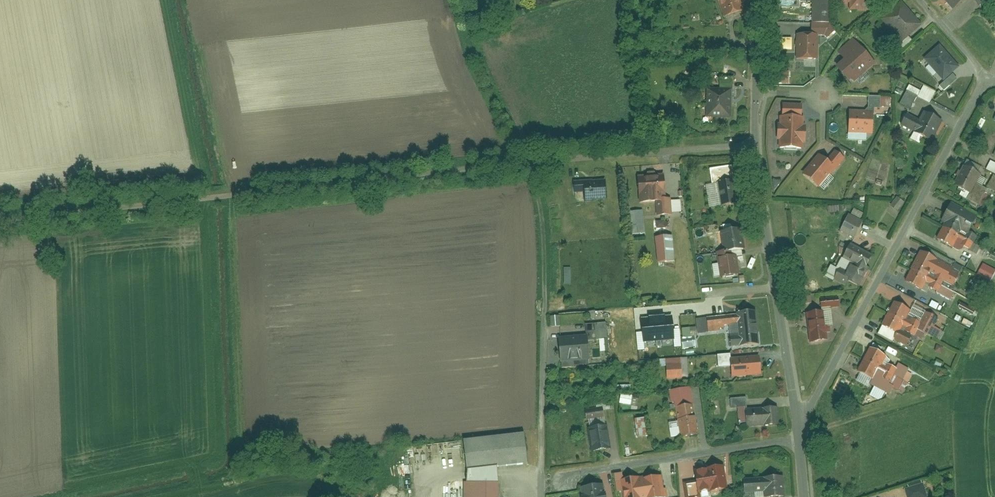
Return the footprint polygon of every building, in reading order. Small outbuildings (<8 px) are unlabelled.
[(726,18),(746,11),(742,0),(719,0),(726,18)] [(844,3),(851,3),(851,10),(872,11),(871,0),(844,0),(844,3)] [(955,10),(966,0),(946,0),(955,10)] [(923,25),(903,2),(883,19),(904,43),(923,25)] [(821,35),(798,34),(797,60),(819,61),(821,35)] [(847,60),(838,67),(853,85),(878,63),(855,38),(840,51),(847,60)] [(791,51),(791,39),(779,39),(779,51),(791,51)] [(942,44),(926,58),(945,82),(962,67),(942,44)] [(788,85),(789,72),(774,72),(774,85),(788,85)] [(935,92),(923,87),(921,91),(908,86),(899,106),(910,111),(916,98),(929,104),(935,92)] [(732,120),(733,88),(709,88),(709,119),(732,120)] [(875,111),(852,110),(851,134),(875,135),(875,111)] [(921,120),(909,113),(903,126),(934,142),(945,121),(926,111),(921,120)] [(806,117),(781,116),(780,149),(805,151),(806,117)] [(821,155),(804,174),(821,189),(839,168),(821,155)] [(985,170),(994,175),(994,164),(989,162),(985,170)] [(711,184),(729,180),(727,167),(708,170),(711,184)] [(982,177),(964,168),(954,187),(972,196),(982,177)] [(666,176),(640,177),(642,203),(668,200),(666,176)] [(986,187),(994,192),(994,178),(992,176),(986,187)] [(607,180),(586,181),(587,200),(608,199),(607,180)] [(737,181),(719,184),(723,208),(741,204),(737,181)] [(717,184),(705,185),(707,208),(718,207),(717,184)] [(897,198),(891,206),(898,211),(904,203),(897,198)] [(976,218),(951,205),(934,239),(953,249),(956,242),(960,244),(959,246),(968,251),(975,237),(968,233),(976,218)] [(628,212),(629,235),(644,234),(643,211),(628,212)] [(865,221),(851,214),(842,231),(856,238),(865,221)] [(667,229),(666,221),(655,221),(656,230),(667,229)] [(744,229),(722,231),(725,252),(747,250),(744,229)] [(674,236),(657,237),(659,263),(677,261),(674,236)] [(873,254),(852,244),(844,258),(866,269),(873,254)] [(955,268),(922,251),(906,281),(924,291),(932,273),(948,282),(955,268)] [(739,255),(721,258),(723,279),(742,275),(739,255)] [(989,283),(994,272),(994,271),(982,264),(976,276),(989,283)] [(857,288),(866,270),(855,265),(846,282),(857,288)] [(572,285),(572,268),(564,268),(564,285),(572,285)] [(961,302),(958,307),(971,314),(973,309),(961,302)] [(910,314),(894,306),(881,330),(899,338),(910,314)] [(758,311),(739,313),(742,347),(762,345),(758,311)] [(825,312),(808,313),(811,344),(829,341),(825,312)] [(550,317),(550,327),(560,327),(559,317),(550,317)] [(644,343),(674,340),(671,318),(642,321),(644,343)] [(607,322),(597,322),(598,338),(608,338),(607,322)] [(681,329),(682,348),(696,348),(695,328),(681,329)] [(589,335),(557,339),(560,362),(591,358),(589,335)] [(607,340),(598,340),(599,353),(608,352),(607,340)] [(911,369),(871,348),(857,374),(897,396),(911,369)] [(727,367),(726,359),(730,359),(730,356),(717,356),(717,368),(727,367)] [(761,357),(733,359),(734,378),(763,376),(761,357)] [(687,379),(686,360),(664,361),(665,380),(687,379)] [(631,406),(631,396),(620,395),(619,405),(631,406)] [(695,406),(678,408),(682,438),(701,435),(695,406)] [(779,408),(747,410),(748,428),(781,426),(779,408)] [(642,419),(633,420),(634,438),(643,438),(642,419)] [(609,426),(590,428),(594,453),(613,450),(609,426)] [(499,473),(530,469),(525,437),(463,443),(466,477),(464,496),(501,496),(499,473)] [(725,467),(698,472),(702,494),(730,490),(725,467)] [(623,480),(625,496),(667,496),(663,474),(623,480)] [(746,480),(746,494),(766,493),(766,496),(787,496),(786,477),(746,480)] [(901,488),(905,496),(926,496),(920,481),(901,488)] [(582,488),(583,496),(607,496),(605,485),(582,488)]
